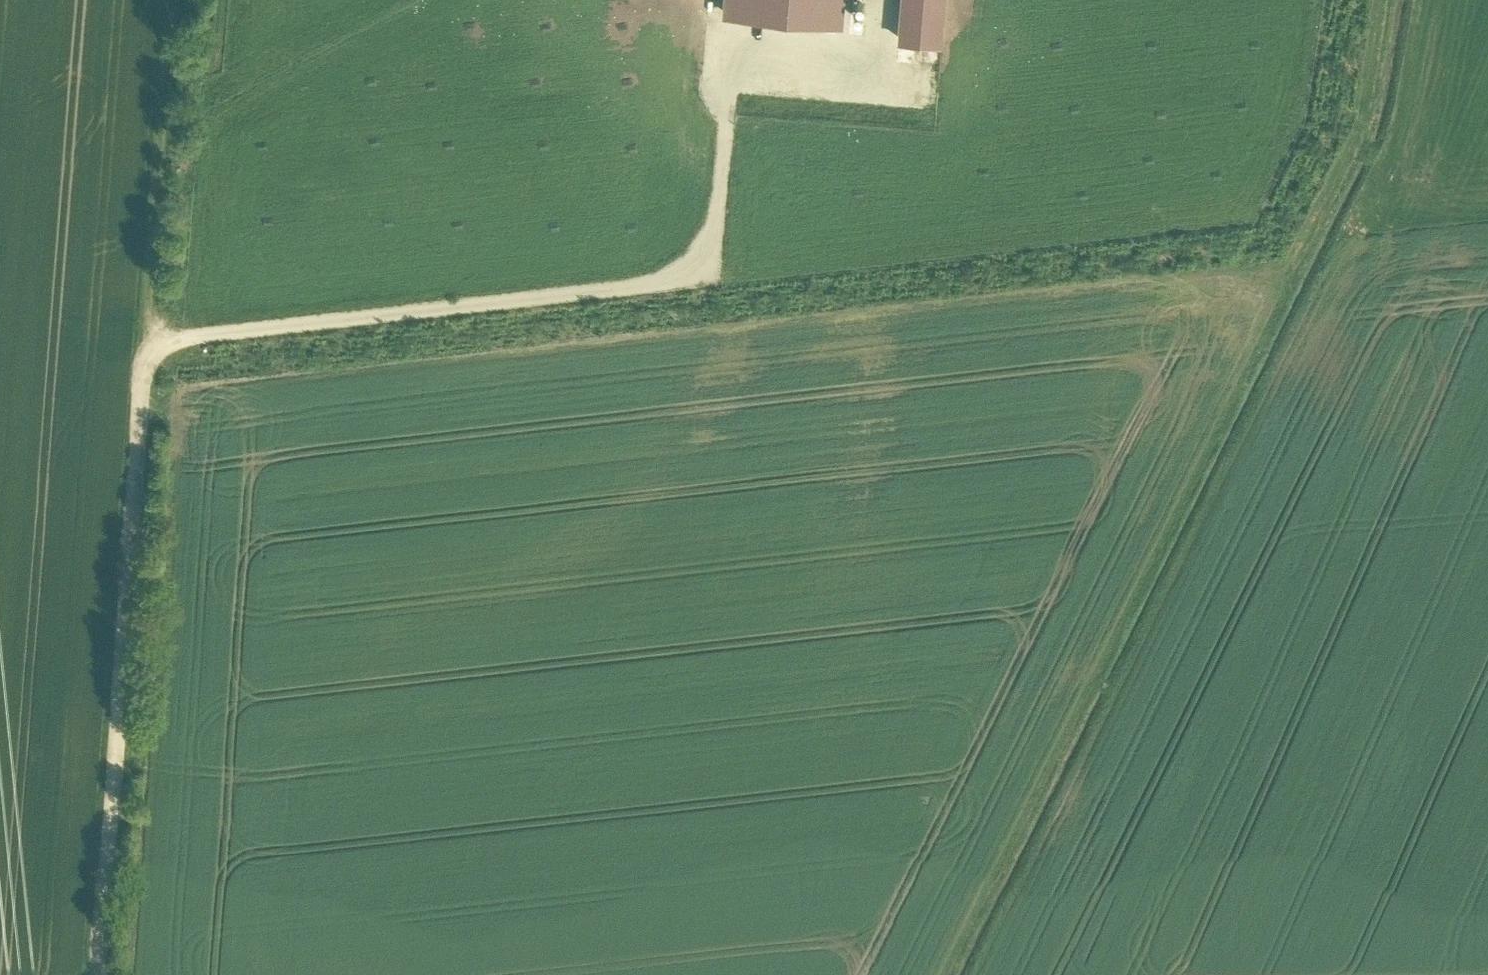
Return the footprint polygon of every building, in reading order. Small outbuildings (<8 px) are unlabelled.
[(721,20),(842,30),(845,0),(723,0),(721,20)] [(897,40),(943,43),(946,0),(900,0),(897,40)]
